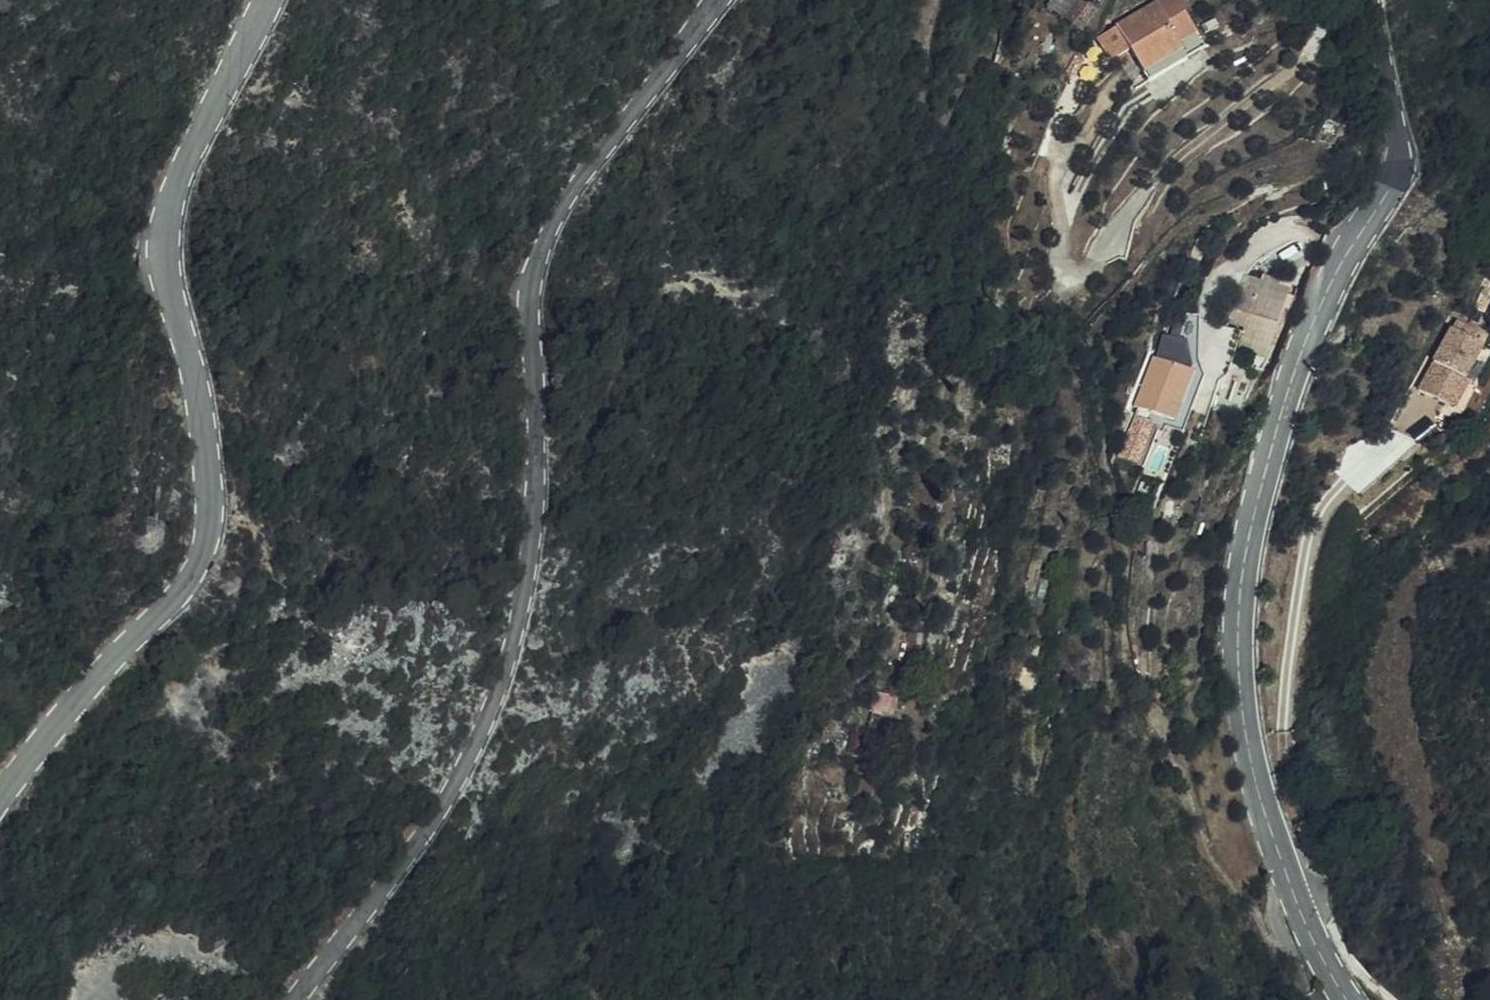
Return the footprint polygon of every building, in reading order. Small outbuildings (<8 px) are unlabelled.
[(1174,74),(1194,67),(1178,19),(1116,40),(1135,96),(1176,83),(1174,74)] [(1253,293),(1240,287),(1236,298),(1234,302),(1247,308),(1253,293)] [(1270,297),(1260,293),(1241,354),(1254,358),(1269,362),(1286,307),(1268,302),(1270,297)] [(1234,302),(1236,298),(1230,297),(1213,344),(1228,348),(1232,335),(1236,337),(1238,331),(1226,326),(1231,312),(1234,302)] [(1269,362),(1254,358),(1252,363),(1270,368),(1275,351),(1293,309),(1289,298),(1276,298),(1270,297),(1268,302),(1286,307),(1269,362)] [(1247,308),(1234,302),(1231,312),(1244,317),(1247,308)] [(1226,326),(1238,331),(1244,317),(1231,312),(1226,326)] [(1486,352),(1447,331),(1415,390),(1454,411),(1486,352)] [(1254,358),(1241,354),(1240,359),(1252,363),(1254,358)] [(1195,424),(1208,390),(1201,387),(1182,380),(1158,371),(1139,420),(1177,435),(1183,420),(1195,424)] [(1204,379),(1185,372),(1182,380),(1201,387),(1204,379)] [(1147,468),(1154,448),(1135,441),(1121,476),(1134,481),(1140,465),(1147,468)] [(875,689),(872,710),(899,713),(901,692),(875,689)]
